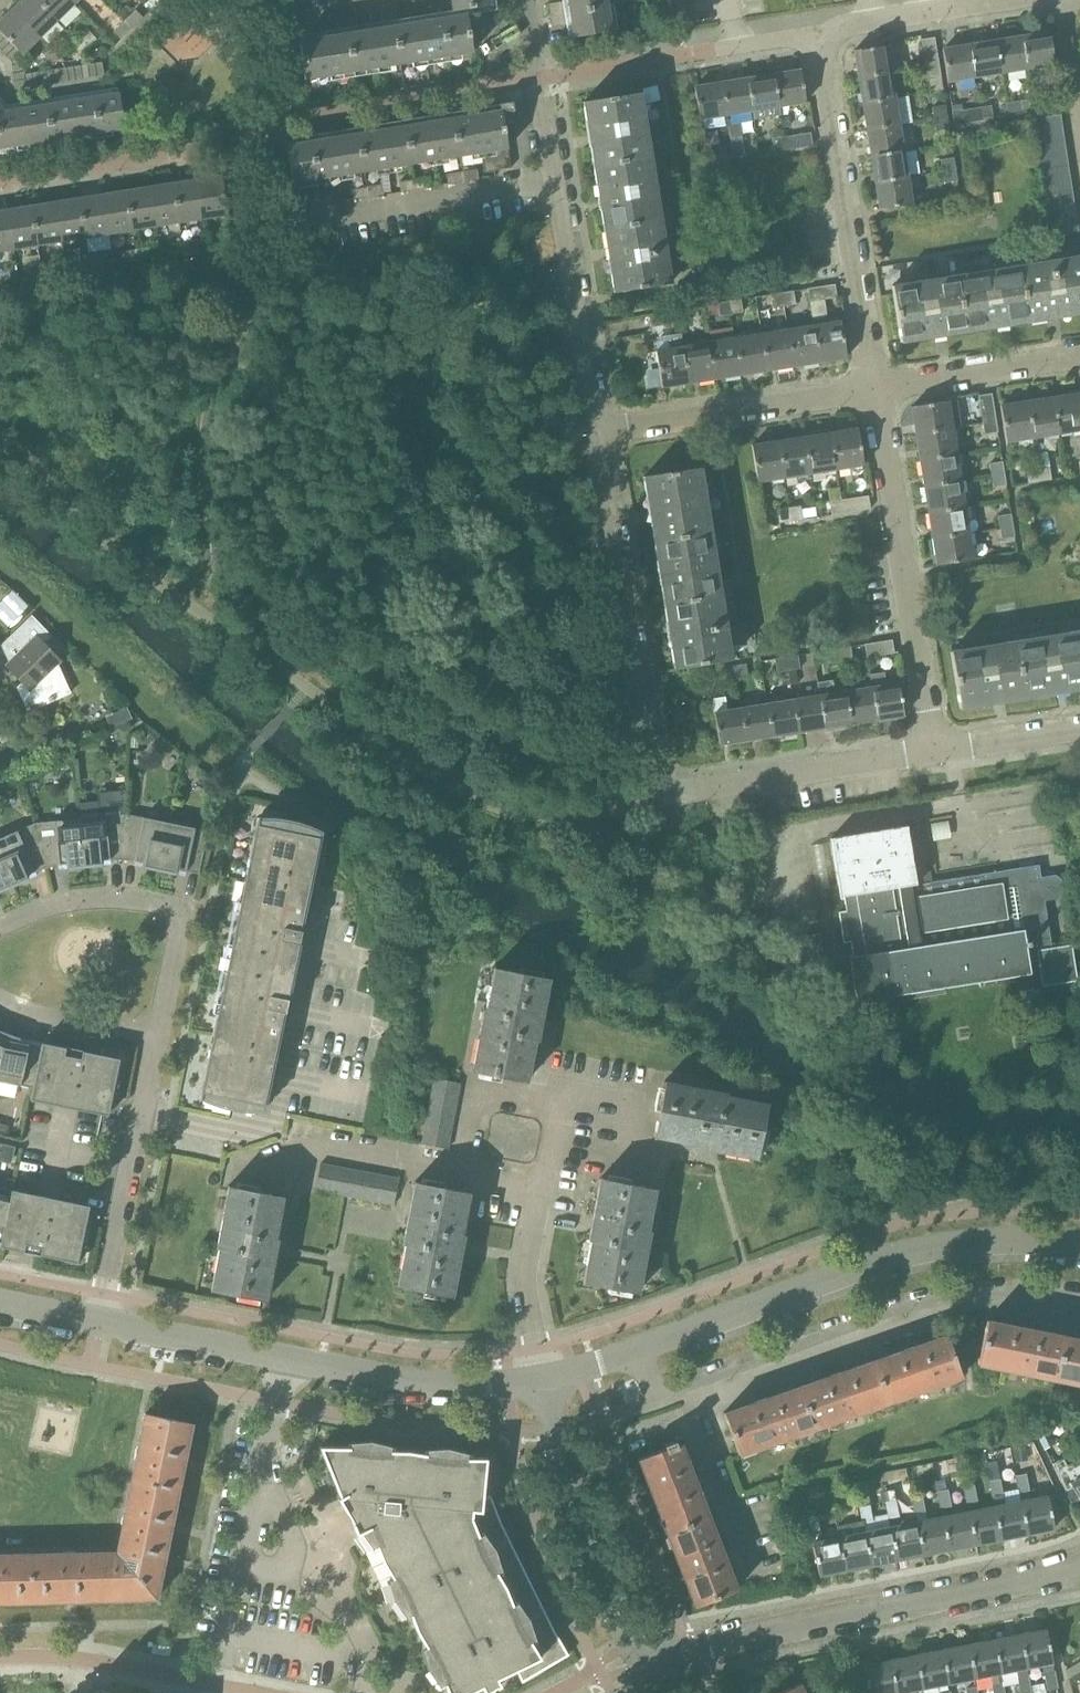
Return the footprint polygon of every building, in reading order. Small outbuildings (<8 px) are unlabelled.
[(58,21),(37,0),(23,0),(13,10),(41,38),(58,21)] [(58,21),(75,5),(70,0),(37,0),(58,21)] [(149,9),(158,0),(148,0),(144,4),(149,9)] [(149,9),(155,16),(171,0),(158,0),(149,9)] [(490,0),(451,0),(453,12),(490,5),(490,0)] [(608,7),(607,0),(568,0),(568,1),(549,4),(553,27),(572,24),(574,38),(612,32),(608,7)] [(479,12),(396,26),(392,6),(381,8),(384,27),(360,31),(357,12),(333,16),(336,35),(313,39),(310,20),(298,22),(301,41),(299,41),(305,79),(473,52),(471,35),(482,33),(479,12)] [(0,22),(0,32),(5,37),(10,42),(15,47),(20,52),(23,55),(22,54),(23,55),(41,38),(13,10),(0,22)] [(135,11),(123,23),(131,30),(143,18),(135,11)] [(114,32),(121,40),(131,30),(123,23),(114,32)] [(89,32),(78,43),(85,50),(97,39),(89,32)] [(1049,32),(1022,36),(1027,68),(1055,64),(1049,32)] [(1022,36),(997,40),(1002,72),(1027,68),(1022,36)] [(1,51),(10,42),(5,37),(0,42),(0,50),(1,51)] [(922,39),(926,67),(939,65),(934,37),(922,39)] [(997,40),(971,45),(976,77),(1002,72),(997,40)] [(6,56),(15,47),(10,42),(1,51),(6,56)] [(75,61),(85,50),(78,43),(67,53),(75,61)] [(855,50),(859,77),(891,72),(886,45),(855,50)] [(971,45),(943,49),(948,81),(976,77),(971,45)] [(59,57),(49,46),(42,53),(52,64),(59,57)] [(6,56),(11,61),(20,52),(15,47),(6,56)] [(11,61),(11,65),(24,63),(23,55),(20,52),(11,61)] [(103,62),(95,63),(97,76),(104,75),(103,62)] [(13,73),(25,71),(24,63),(11,65),(13,73)] [(90,78),(97,76),(95,63),(88,64),(90,78)] [(83,79),(90,78),(88,64),(81,65),(83,79)] [(76,80),(83,79),(81,65),(74,67),(76,80)] [(928,78),(940,76),(939,65),(926,67),(928,78)] [(69,81),(76,80),(74,67),(67,68),(69,81)] [(62,82),(69,81),(67,68),(60,69),(62,82)] [(62,82),(60,69),(53,70),(55,83),(62,82)] [(48,84),(55,83),(53,70),(46,71),(48,84)] [(801,70),(774,75),(779,107),(806,102),(801,70)] [(13,73),(14,81),(26,79),(25,75),(25,71),(13,73)] [(41,85),(48,84),(46,71),(39,72),(41,85)] [(34,86),(41,85),(39,72),(32,73),(34,86)] [(859,77),(863,102),(895,97),(891,72),(859,77)] [(27,88),(34,86),(32,73),(25,75),(26,79),(27,88)] [(774,75),(747,79),(753,111),(752,111),(754,119),(780,115),(779,107),(774,75)] [(27,88),(26,79),(14,81),(15,89),(27,88)] [(747,79),(721,83),(726,115),(752,111),(753,111),(747,79)] [(699,119),(726,115),(721,83),(694,87),(699,119)] [(126,128),(120,93),(6,111),(0,106),(0,149),(126,128)] [(651,156),(648,137),(640,93),(584,102),(594,165),(651,156)] [(1059,95),(1033,99),(1035,112),(1061,107),(1059,95)] [(899,124),(895,97),(863,102),(867,129),(899,124)] [(1035,112),(1033,99),(1021,101),(1022,114),(1035,112)] [(311,141),(287,144),(288,151),(293,182),(317,178),(341,174),(365,171),(389,167),(413,163),(436,159),(459,156),(483,152),(486,172),(512,168),(505,125),(517,123),(513,102),(499,104),(500,111),(478,114),(453,118),(430,122),(406,126),(383,129),(359,133),(335,137),(311,141)] [(982,121),(980,107),(963,110),(962,104),(951,105),(955,125),(982,121)] [(932,107),(934,119),(947,117),(945,105),(932,107)] [(991,106),(980,107),(982,121),(993,119),(991,106)] [(1031,119),(1033,132),(1062,128),(1060,114),(1031,119)] [(936,129),(949,127),(947,117),(934,119),(936,129)] [(727,121),(731,145),(731,146),(733,159),(745,157),(739,119),(727,121)] [(660,135),(658,121),(645,123),(648,137),(660,135)] [(867,129),(872,156),(903,151),(899,124),(867,129)] [(1035,145),(1064,140),(1062,128),(1033,132),(1035,145)] [(811,133),(784,137),(787,150),(813,145),(811,133)] [(772,139),(774,152),(787,150),(784,137),(772,139)] [(1067,153),(1064,140),(1035,145),(1037,158),(1067,153)] [(722,161),(733,159),(731,146),(731,145),(720,147),(722,161)] [(872,156),(876,182),(907,177),(903,151),(872,156)] [(1039,171),(1069,166),(1067,153),(1037,158),(1039,171)] [(594,165),(604,229),(661,220),(651,156),(594,165)] [(941,159),(943,171),(955,169),(953,157),(941,159)] [(1039,171),(1041,184),(1071,179),(1069,166),(1039,171)] [(478,169),(462,171),(464,182),(480,180),(478,169)] [(957,180),(955,169),(943,171),(944,182),(957,180)] [(447,174),(449,182),(449,184),(464,182),(462,171),(447,174)] [(197,180),(203,219),(229,215),(223,175),(197,180)] [(430,177),(415,179),(417,190),(432,187),(430,177)] [(912,203),(907,177),(876,182),(880,208),(912,203)] [(402,192),(417,190),(415,179),(400,181),(402,192)] [(1043,196),(1073,191),(1071,179),(1041,184),(1043,196)] [(197,180),(174,183),(180,223),(203,219),(197,180)] [(150,187),(156,227),(180,223),(174,183),(150,187)] [(383,184),(368,187),(369,197),(384,195),(383,184)] [(150,187),(126,191),(133,230),(156,227),(150,187)] [(354,200),(369,197),(368,187),(353,189),(354,200)] [(102,195),(109,234),(133,230),(126,191),(102,195)] [(1075,204),(1073,191),(1043,196),(1045,209),(1075,204)] [(336,192),(320,194),(322,205),(338,203),(336,192)] [(307,207),(322,205),(320,194),(305,197),(307,207)] [(102,195),(79,198),(86,238),(109,234),(102,195)] [(55,202),(62,242),(86,238),(79,198),(55,202)] [(55,202),(32,206),(38,245),(62,242),(55,202)] [(1047,222),(1077,217),(1075,204),(1045,209),(1047,222)] [(8,210),(14,249),(38,245),(32,206),(8,210)] [(0,211),(0,251),(14,249),(8,210),(0,211)] [(1079,230),(1077,217),(1047,222),(1049,235),(1079,230)] [(661,220),(604,229),(614,292),(671,283),(661,220)] [(1049,235),(1051,247),(1079,243),(1079,238),(1079,230),(1049,235)] [(224,246),(239,244),(238,233),(223,235),(224,246)] [(198,239),(183,242),(185,252),(200,250),(198,239)] [(169,244),(170,255),(185,252),(183,242),(169,244)] [(152,247),(136,250),(138,260),(153,257),(152,247)] [(121,252),(123,262),(138,260),(136,250),(121,252)] [(1028,323),(1079,314),(1079,256),(1019,266),(1028,323)] [(107,261),(91,264),(92,274),(108,271),(107,261)] [(57,263),(42,265),(44,275),(58,273),(57,263)] [(76,266),(77,277),(92,274),(91,264),(76,266)] [(27,268),(29,278),(44,275),(42,265),(27,268)] [(965,333),(1028,323),(1019,266),(955,276),(965,333)] [(0,272),(0,282),(11,281),(9,270),(0,272)] [(901,343),(965,333),(955,276),(892,286),(901,343)] [(819,362),(829,360),(847,358),(841,322),(828,324),(824,299),(837,297),(835,285),(808,289),(814,326),(819,362)] [(794,291),(782,293),(784,306),(796,304),(794,291)] [(773,308),(784,306),(782,293),(771,295),(773,308)] [(741,300),(728,301),(731,315),(743,313),(741,300)] [(720,316),(731,315),(728,301),(718,303),(720,316)] [(688,307),(677,309),(679,323),(691,321),(688,307)] [(679,323),(677,309),(650,314),(652,327),(679,323)] [(794,366),(819,362),(814,326),(788,330),(794,366)] [(766,370),(794,366),(788,330),(761,334),(766,370)] [(661,387),(689,383),(683,347),(683,346),(681,333),(668,335),(670,349),(656,351),(661,387)] [(761,334),(734,338),(740,374),(766,370),(761,334)] [(714,379),(740,374),(734,338),(709,342),(714,379)] [(689,383),(714,379),(709,342),(683,346),(683,347),(689,383)] [(979,396),(983,423),(996,421),(992,394),(979,396)] [(1059,434),(1079,431),(1079,399),(1079,394),(1053,398),(1059,434)] [(1053,398),(1027,402),(1033,438),(1059,434),(1053,398)] [(912,407),(916,434),(952,428),(947,401),(912,407)] [(1033,438),(1027,402),(1001,406),(1007,442),(1033,438)] [(998,432),(996,421),(983,423),(985,435),(998,432)] [(916,434),(920,460),(956,454),(952,428),(916,434)] [(858,429),(831,433),(837,469),(863,465),(858,429)] [(814,432),(815,435),(805,437),(810,473),(837,469),(831,433),(830,433),(829,430),(814,432)] [(784,477),(810,473),(805,437),(778,441),(784,477)] [(778,441),(754,445),(751,445),(757,481),(784,477),(778,441)] [(920,460),(924,487),(960,481),(956,454),(920,460)] [(990,464),(992,476),(1005,473),(1003,462),(990,464)] [(1049,466),(1038,468),(1040,481),(1051,479),(1049,466)] [(644,477),(654,541),(711,531),(700,468),(644,477)] [(1026,470),(1028,483),(1040,481),(1038,468),(1026,470)] [(1007,485),(1005,473),(992,476),(993,487),(1007,485)] [(924,487),(929,513),(964,507),(960,481),(924,487)] [(868,495),(842,499),(844,512),(870,508),(868,495)] [(830,501),(832,514),(844,512),(842,499),(830,501)] [(801,506),(789,508),(791,521),(803,519),(801,506)] [(929,513),(933,539),(969,533),(964,507),(929,513)] [(778,509),(780,523),(791,521),(789,508),(778,509)] [(998,516),(1000,528),(1013,526),(1011,513),(998,516)] [(1015,537),(1013,526),(1000,528),(1002,539),(1015,537)] [(654,541),(664,604),(721,595),(711,531),(654,541)] [(933,539),(937,565),(973,559),(969,533),(933,539)] [(721,595),(664,604),(674,668),(731,658),(721,595)] [(49,700),(50,702),(54,700),(71,693),(57,662),(60,660),(44,644),(52,636),(32,615),(14,633),(22,653),(8,667),(23,682),(17,687),(27,709),(49,700)] [(1079,688),(1079,646),(1078,631),(1014,641),(1023,697),(1079,688)] [(867,657),(894,652),(892,639),(865,644),(867,657)] [(959,708),(1023,697),(1014,641),(950,651),(959,708)] [(850,646),(839,648),(841,661),(853,659),(850,646)] [(829,663),(841,661),(839,648),(827,650),(829,663)] [(798,655),(786,657),(788,670),(800,668),(798,655)] [(777,672),(788,670),(786,657),(775,659),(777,672)] [(746,663),(734,665),(736,678),(748,676),(746,663)] [(719,668),(721,677),(721,681),(736,678),(734,665),(719,668)] [(877,719),(887,717),(888,717),(888,720),(903,717),(903,715),(904,714),(899,682),(887,684),(884,672),(870,674),(872,687),(877,719)] [(817,683),(819,695),(821,695),(826,727),(835,726),(836,728),(850,726),(850,723),(851,723),(846,691),(835,693),(833,680),(817,683)] [(851,723),(877,719),(872,687),(846,691),(851,723)] [(821,695),(819,695),(793,700),(799,732),(826,727),(821,695)] [(741,708),(727,710),(725,697),(719,698),(716,697),(714,697),(710,702),(711,704),(713,706),(719,744),(746,740),(741,708)] [(793,700),(768,704),(773,736),(799,732),(793,700)] [(768,704),(741,708),(746,740),(773,736),(768,704)] [(132,719),(127,708),(118,712),(123,723),(132,719)] [(131,736),(130,747),(139,748),(139,736),(131,736)] [(77,803),(79,818),(84,865),(101,863),(100,860),(110,859),(122,859),(124,813),(125,790),(97,793),(98,801),(77,803)] [(124,813),(122,859),(134,860),(143,862),(142,865),(159,869),(168,822),(124,813)] [(256,816),(227,957),(292,970),(300,929),(299,929),(319,829),(290,823),(256,816)] [(34,823),(46,868),(58,864),(67,863),(68,867),(84,865),(79,818),(34,823)] [(207,830),(168,822),(159,869),(175,872),(176,869),(198,873),(207,830)] [(46,868),(34,823),(0,838),(0,858),(12,884),(27,878),(26,875),(35,871),(46,868)] [(851,962),(855,996),(906,990),(907,998),(944,993),(943,985),(978,980),(979,989),(1016,984),(1015,975),(1030,973),(1029,962),(1039,961),(1042,986),(1077,982),(1072,945),(1052,948),(1045,901),(1059,899),(1064,893),(1061,878),(1055,874),(1042,876),(1040,865),(931,879),(930,872),(923,867),(914,868),(907,825),(830,838),(837,880),(844,879),(847,905),(840,906),(844,937),(851,936),(855,962),(851,962)] [(0,858),(0,890),(12,884),(0,858)] [(227,957),(199,1098),(232,1105),(262,1111),(282,1011),(284,1011),(292,970),(227,957)] [(549,978),(495,968),(487,1010),(484,1009),(472,1071),(526,1082),(534,1040),(537,1040),(549,978)] [(32,1087),(33,1087),(42,1046),(41,1046),(19,1041),(20,1037),(8,1033),(0,1054),(0,1081),(32,1087)] [(108,1115),(119,1058),(82,1050),(81,1057),(64,1054),(66,1047),(42,1042),(41,1046),(42,1046),(33,1087),(32,1087),(30,1099),(108,1115)] [(434,1078),(432,1090),(458,1095),(460,1083),(434,1078)] [(725,1093),(664,1081),(654,1136),(695,1144),(695,1147),(757,1158),(767,1103),(725,1095),(725,1093)] [(429,1104),(455,1108),(458,1095),(432,1090),(429,1104)] [(452,1122),(455,1108),(429,1104),(426,1117),(452,1122)] [(424,1130),(450,1135),(452,1122),(426,1117),(424,1130)] [(6,1136),(9,1126),(0,1123),(0,1135),(6,1136)] [(447,1149),(450,1135),(424,1130),(421,1144),(447,1149)] [(3,1143),(0,1152),(0,1160),(11,1163),(15,1146),(3,1143)] [(327,1190),(331,1164),(319,1161),(314,1188),(327,1190)] [(327,1190),(340,1193),(345,1166),(331,1164),(327,1190)] [(345,1166),(340,1193),(354,1195),(359,1169),(345,1166)] [(372,1171),(359,1169),(354,1195),(367,1198),(372,1171)] [(367,1198),(380,1200),(385,1174),(372,1171),(367,1198)] [(385,1174),(380,1200),(393,1203),(398,1176),(385,1174)] [(655,1186),(600,1176),(588,1239),(590,1239),(582,1281),(638,1291),(650,1229),(647,1228),(655,1186)] [(395,1284),(400,1285),(451,1295),(463,1233),(460,1233),(468,1190),(413,1179),(401,1242),(404,1243),(395,1284)] [(283,1195),(229,1184),(215,1251),(218,1252),(210,1288),(264,1299),(276,1237),(275,1237),(283,1195)] [(0,1242),(2,1243),(10,1201),(9,1200),(11,1191),(0,1188),(0,1242)] [(0,1242),(0,1243),(0,1246),(77,1262),(89,1204),(11,1189),(11,1191),(9,1200),(10,1201),(2,1243),(0,1242)] [(1054,1379),(1063,1335),(986,1320),(977,1364),(1054,1379)] [(872,1361),(886,1403),(960,1377),(946,1335),(872,1361)] [(1079,1384),(1079,1339),(1063,1335),(1054,1379),(1079,1384)] [(812,1428),(886,1403),(872,1361),(798,1386),(812,1428)] [(724,1412),(738,1454),(812,1428),(798,1386),(724,1412)] [(1079,1428),(1079,1416),(1078,1413),(1073,1412),(1063,1418),(1072,1433),(1079,1428)] [(146,1414),(132,1479),(136,1480),(139,1480),(179,1489),(183,1467),(186,1456),(192,1423),(146,1413),(146,1414)] [(1047,1433),(1039,1437),(1045,1449),(1053,1445),(1047,1433)] [(667,1531),(706,1516),(678,1442),(639,1457),(667,1531)] [(433,1454),(350,1446),(320,1446),(340,1496),(339,1497),(348,1513),(348,1512),(352,1518),(353,1522),(352,1522),(357,1533),(369,1528),(445,1682),(445,1683),(449,1692),(467,1692),(482,1686),(485,1692),(501,1684),(498,1678),(516,1669),(523,1681),(569,1654),(555,1630),(502,1522),(491,1494),(483,1497),(487,1457),(467,1457),(433,1454)] [(1014,1459),(1025,1457),(1023,1447),(1013,1449),(1014,1459)] [(1066,1492),(1071,1502),(1079,1498),(1079,1499),(1079,1476),(1072,1462),(1067,1465),(1063,1458),(1052,1463),(1066,1492)] [(1047,1496),(1030,1499),(1029,1491),(1030,1491),(1026,1474),(1015,1476),(1019,1493),(1020,1501),(1021,1501),(1027,1533),(1054,1528),(1047,1496)] [(132,1479),(118,1551),(121,1552),(165,1560),(166,1554),(170,1532),(172,1522),(179,1489),(139,1480),(136,1480),(132,1479)] [(993,1497),(1003,1495),(1000,1479),(990,1481),(993,1497)] [(944,1481),(936,1483),(938,1492),(939,1491),(946,1490),(944,1481)] [(968,1503),(976,1501),(973,1484),(964,1486),(968,1503)] [(939,1491),(942,1508),(951,1506),(947,1490),(946,1490),(939,1491)] [(915,1513),(925,1511),(921,1495),(912,1497),(915,1513)] [(872,1564),(897,1559),(891,1527),(874,1530),(873,1522),(874,1522),(870,1505),(869,1505),(868,1497),(858,1499),(860,1507),(859,1507),(862,1520),(863,1520),(863,1524),(865,1532),(872,1564)] [(889,1518),(898,1516),(895,1500),(886,1502),(889,1518)] [(1021,1501),(1020,1501),(995,1506),(1001,1538),(1027,1533),(1021,1501)] [(995,1506),(969,1511),(975,1543),(1001,1538),(995,1506)] [(952,1515),(943,1516),(950,1549),(975,1543),(969,1511),(952,1515)] [(734,1590),(706,1516),(667,1531),(695,1605),(734,1590)] [(808,1518),(811,1533),(820,1532),(816,1516),(808,1518)] [(923,1554),(950,1549),(943,1516),(917,1522),(923,1554)] [(846,1569),(872,1564),(865,1532),(863,1524),(863,1520),(862,1520),(837,1525),(839,1537),(846,1569)] [(897,1559),(923,1554),(917,1522),(891,1527),(897,1559)] [(820,1532),(811,1533),(819,1575),(846,1569),(839,1537),(822,1540),(821,1532),(820,1532)] [(118,1551),(108,1552),(108,1558),(109,1599),(157,1598),(164,1564),(165,1560),(121,1552),(118,1551)] [(108,1552),(29,1553),(29,1560),(30,1601),(65,1600),(77,1600),(109,1599),(108,1558),(108,1552)] [(0,1554),(0,1602),(30,1601),(29,1560),(29,1553),(0,1554)] [(1027,1667),(1043,1664),(1052,1662),(1046,1630),(1019,1635),(1025,1667),(1027,1667)] [(1027,1667),(1025,1667),(1019,1635),(992,1641),(999,1673),(1000,1672),(1017,1669),(1018,1677),(1029,1676),(1027,1667)] [(999,1673),(992,1641),(966,1646),(972,1678),(990,1674),(993,1692),(1005,1692),(1003,1681),(1002,1681),(1000,1672),(999,1673)] [(939,1651),(945,1683),(972,1678),(966,1646),(939,1651)] [(912,1657),(918,1689),(945,1683),(939,1651),(912,1657)] [(918,1689),(912,1657),(885,1662),(892,1692),(897,1692),(918,1689)] [(868,1690),(868,1692),(892,1692),(885,1662),(863,1667),(863,1669),(848,1672),(858,1692),(868,1690)] [(1054,1671),(1045,1673),(1048,1689),(1057,1688),(1054,1671)] [(796,1686),(799,1684),(798,1683),(778,1692),(799,1692),(796,1686)]
